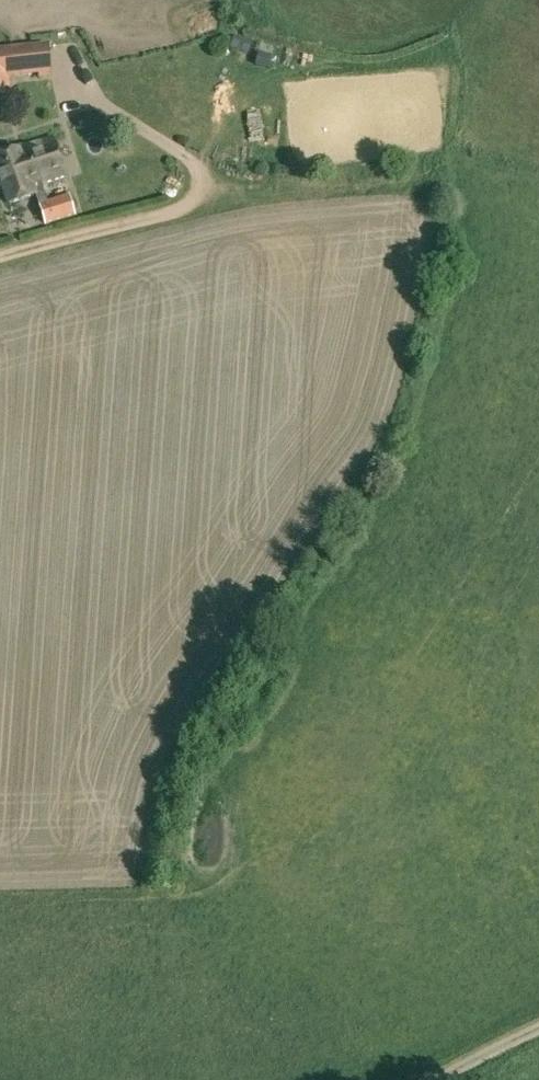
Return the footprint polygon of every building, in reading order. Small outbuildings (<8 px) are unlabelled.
[(8,94),(6,76),(26,74),(23,48),(0,50),(0,95),(8,94)] [(36,195),(33,187),(67,177),(53,137),(28,145),(0,155),(0,182),(8,205),(36,195)] [(38,204),(45,225),(75,215),(68,194),(38,204)]
